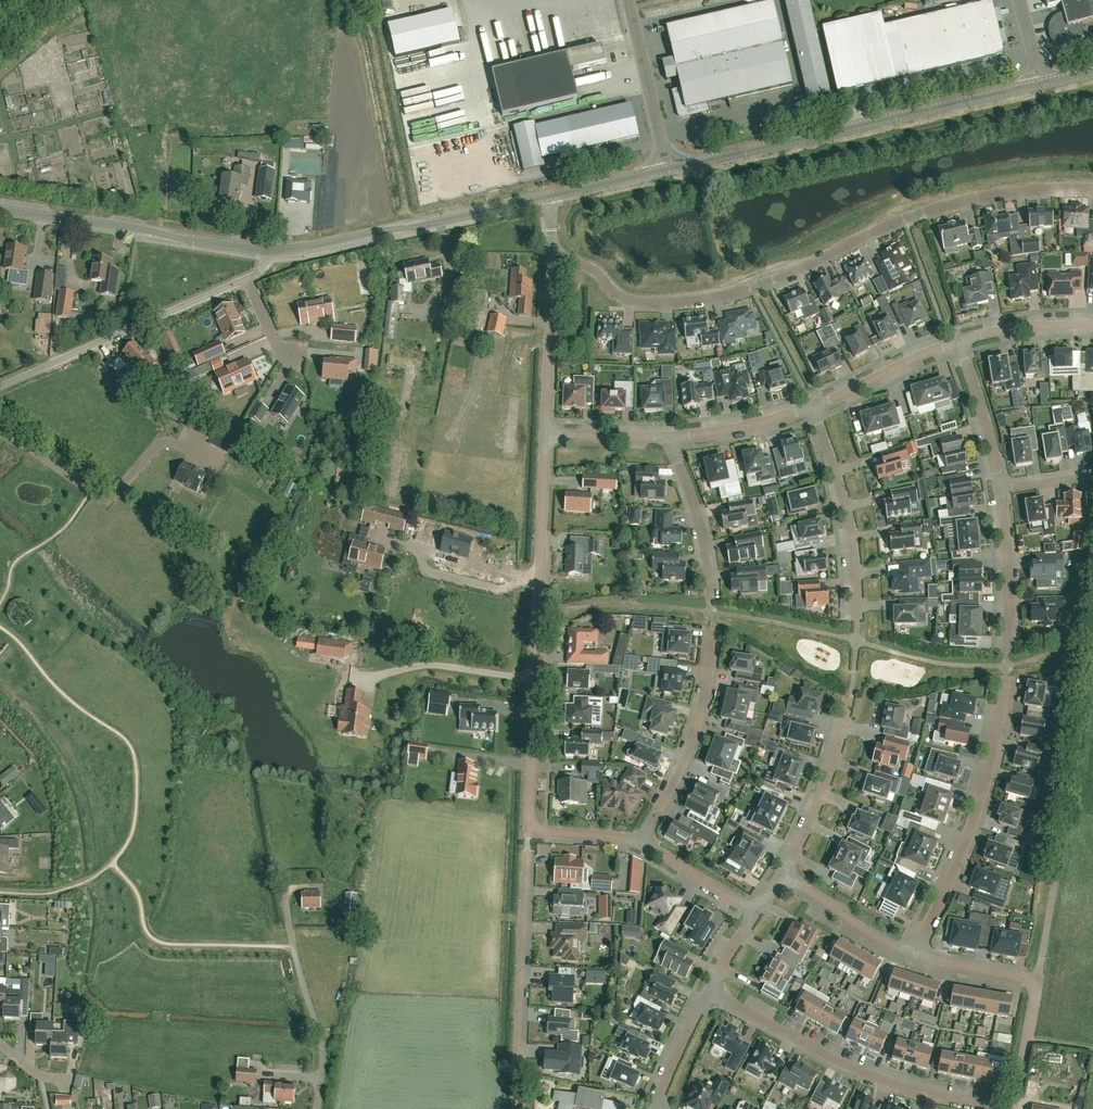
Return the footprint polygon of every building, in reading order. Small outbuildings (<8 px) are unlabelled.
[(809,0),(804,0),(785,4),(807,101),(831,95),(816,30),(809,0)] [(1077,25),(1092,20),(1092,5),(1092,0),(1045,0),(1047,8),(1061,4),(1065,18),(1062,18),(1060,19),(1058,20),(1057,21),(1055,22),(1054,24),(1053,26),(1053,28),(1052,30),(1052,32),(1053,35),(1054,37),(1055,39),(1057,41),(1059,42),(1061,43),(1063,44),(1066,44),(1068,44),(1070,43),(1072,42),(1074,41),(1075,39),(1077,38),(1078,36),(1078,33),(1079,31),(1079,29),(1078,27),(1077,25)] [(881,15),(822,28),(837,95),(896,81),(908,78),(1004,56),(1001,46),(1006,45),(998,12),(994,13),(992,3),(928,17),(896,25),(884,27),(881,15)] [(773,4),(666,28),(674,61),(662,63),(666,80),(678,77),(680,89),(673,90),(679,114),(683,117),(709,111),(707,104),(792,85),(773,4)] [(609,6),(602,7),(607,36),(614,35),(609,6)] [(452,11),(387,26),(395,59),(459,44),(452,11)] [(559,17),(554,19),(559,37),(564,36),(559,17)] [(503,57),(517,53),(513,37),(499,41),(503,57)] [(571,72),(605,64),(602,47),(492,73),(503,117),(578,100),(571,72)] [(625,107),(535,128),(542,159),(638,137),(630,106),(625,107)] [(534,124),(514,128),(524,172),(544,167),(542,159),(535,128),(534,124)] [(260,161),(261,154),(240,152),(239,158),(260,161)] [(220,201),(237,203),(240,184),(247,185),(249,170),(235,168),(234,178),(224,177),(220,201)] [(287,202),(299,203),(299,202),(312,203),(313,192),(312,192),(312,184),(289,182),(287,202)] [(257,200),(270,201),(272,189),(258,187),(257,200)] [(1064,227),(1078,228),(1077,238),(1085,238),(1084,247),(1092,248),(1092,242),(1092,221),(1087,221),(1088,210),(1080,210),(1080,207),(1072,207),(1072,209),(1065,209),(1064,224),(1064,227)] [(1052,210),(1028,212),(1029,230),(1053,228),(1052,210)] [(987,218),(984,218),(987,235),(995,234),(995,236),(1002,235),(1003,240),(1010,238),(1012,257),(1023,255),(1021,242),(1019,224),(1019,222),(1009,223),(1008,216),(997,218),(996,216),(994,217),(994,214),(986,216),(987,218)] [(949,227),(939,229),(944,250),(972,243),(973,249),(982,247),(978,231),(969,232),(970,235),(967,236),(963,223),(953,225),(949,226),(949,227)] [(1021,242),(1023,255),(1023,256),(1029,255),(1038,254),(1039,254),(1037,240),(1021,242)] [(890,290),(901,285),(907,282),(902,271),(910,267),(904,255),(905,255),(905,253),(905,252),(904,250),(902,248),(900,247),(899,245),(898,245),(896,245),(893,245),(892,246),(891,247),(890,249),(889,250),(890,252),(882,255),(884,259),(876,263),(890,290)] [(13,276),(11,285),(27,287),(29,273),(21,272),(24,249),(8,247),(5,270),(10,271),(9,275),(13,276)] [(1087,254),(1072,254),(1072,268),(1087,268),(1087,254)] [(118,270),(109,269),(110,262),(95,259),(91,282),(102,283),(100,295),(114,297),(118,270)] [(864,259),(845,269),(854,287),(873,277),(864,259)] [(358,261),(350,262),(351,269),(360,267),(358,261)] [(413,264),(404,266),(407,282),(421,280),(421,281),(441,277),(439,266),(429,268),(428,262),(414,265),(413,264)] [(1034,265),(1018,267),(1019,276),(1009,277),(1011,292),(1009,294),(1010,298),(1012,300),(1012,301),(1029,299),(1029,292),(1038,291),(1034,265)] [(66,286),(68,268),(58,267),(56,285),(66,286)] [(513,270),(513,277),(511,298),(514,299),(520,299),(519,316),(529,317),(532,282),(525,282),(526,271),(513,270)] [(1071,278),(1049,278),(1049,286),(1048,287),(1047,288),(1046,289),(1046,290),(1046,292),(1047,293),(1047,294),(1048,294),(1049,295),(1049,297),(1073,297),(1073,290),(1081,290),(1080,272),(1070,272),(1071,278)] [(55,275),(37,273),(33,301),(51,304),(55,275)] [(988,303),(987,299),(996,297),(993,286),(991,274),(965,280),(968,291),(963,293),(965,300),(962,301),(965,311),(977,308),(977,305),(988,303)] [(828,278),(814,285),(825,307),(839,300),(838,297),(848,292),(841,279),(831,284),(828,278)] [(872,282),(880,297),(889,293),(881,278),(872,282)] [(388,303),(386,318),(384,338),(391,339),(392,318),(393,317),(393,312),(395,312),(395,310),(397,304),(398,304),(404,304),(404,288),(392,288),(392,303),(388,303)] [(802,291),(784,300),(790,314),(801,309),(806,319),(819,313),(812,296),(806,299),(802,291)] [(73,294),(60,292),(57,318),(70,320),(73,294)] [(480,328),(483,315),(487,295),(478,293),(476,300),(472,300),(470,312),(469,312),(467,325),(480,328)] [(334,320),(332,309),(330,301),(330,298),(328,299),(322,300),(298,304),(302,325),(334,320)] [(891,306),(897,318),(903,315),(909,328),(917,324),(918,326),(929,321),(924,310),(922,311),(918,302),(910,306),(908,302),(899,306),(898,304),(891,306)] [(214,314),(219,326),(224,336),(224,338),(226,341),(230,340),(244,333),(237,319),(235,314),(237,314),(233,305),(214,314)] [(895,337),(891,328),(889,324),(896,321),(890,309),(878,315),(880,320),(873,323),(882,343),(895,337)] [(742,338),(741,333),(746,332),(745,327),(746,329),(747,330),(749,330),(751,330),(753,329),(754,327),(754,325),(755,325),(753,315),(750,315),(750,311),(726,315),(727,320),(717,322),(721,344),(723,343),(724,348),(733,346),(732,340),(742,338)] [(52,316),(39,315),(38,321),(36,321),(35,334),(51,335),(52,316)] [(502,337),(506,319),(491,316),(487,333),(502,337)] [(826,316),(814,322),(818,329),(829,323),(826,316)] [(686,339),(700,337),(701,348),(720,346),(718,331),(717,331),(717,332),(708,333),(707,319),(683,322),(683,323),(682,324),(682,329),(684,330),(685,339),(686,339)] [(599,340),(613,341),(613,355),(633,356),(634,330),(623,330),(623,325),(623,324),(599,323),(598,341),(599,341),(599,340)] [(837,323),(831,327),(834,333),(840,330),(837,323)] [(678,354),(676,336),(676,330),(667,330),(667,325),(653,326),(653,324),(640,324),(640,335),(642,335),(642,345),(645,348),(659,348),(659,354),(678,354)] [(846,341),(855,358),(867,352),(861,341),(867,337),(861,325),(854,328),(857,335),(846,341)] [(356,328),(346,327),(334,326),(333,326),(333,328),(332,338),(332,340),(344,342),(355,343),(356,328)] [(832,349),(840,345),(834,333),(831,327),(817,333),(820,339),(826,337),(828,342),(823,345),(827,354),(814,360),(815,363),(814,364),(818,372),(819,371),(821,374),(834,367),(836,370),(842,367),(834,351),(833,351),(832,349)] [(157,364),(149,356),(148,357),(135,343),(124,354),(137,368),(138,367),(145,374),(150,369),(151,370),(157,364)] [(203,350),(204,351),(194,356),(199,365),(213,359),(224,354),(219,343),(203,350)] [(1079,353),(1071,353),(1071,351),(1054,352),(1054,357),(1048,358),(1049,370),(1050,377),(1079,377),(1079,365),(1080,353),(1079,353)] [(758,352),(747,356),(752,374),(758,373),(761,381),(760,381),(762,389),(768,387),(770,392),(774,391),(776,392),(782,390),(782,388),(787,387),(782,371),(771,374),(770,368),(764,370),(758,352)] [(1034,380),(1048,379),(1047,359),(1040,360),(1039,353),(1037,353),(1036,352),(1030,352),(1029,354),(1024,354),(1025,377),(1034,376),(1034,380)] [(1079,377),(1078,392),(1092,393),(1092,381),(1092,352),(1086,352),(1085,366),(1079,365),(1079,377)] [(1008,369),(1007,359),(1006,358),(998,359),(997,358),(991,359),(990,361),(988,361),(992,386),(995,385),(996,388),(1005,387),(1006,392),(1021,389),(1018,367),(1008,369)] [(211,362),(213,369),(224,366),(222,359),(211,362)] [(344,360),(344,361),(331,360),(331,363),(325,362),(323,379),(330,380),(343,381),(347,381),(348,374),(355,374),(356,361),(344,360)] [(215,375),(224,395),(256,380),(247,361),(215,375)] [(365,372),(375,373),(376,363),(366,362),(365,372)] [(711,363),(710,363),(701,364),(703,373),(704,382),(713,381),(712,368),(711,363)] [(204,370),(211,368),(209,364),(181,375),(184,382),(205,373),(204,370)] [(663,378),(674,378),(674,366),(662,366),(663,378)] [(748,397),(745,385),(749,384),(746,370),(735,372),(734,368),(714,372),(720,398),(729,396),(731,401),(732,401),(732,403),(740,402),(739,399),(748,397)] [(594,378),(587,378),(574,378),(574,388),(564,387),(564,402),(563,403),(563,405),(564,407),(563,408),(564,408),(566,409),(568,409),(570,408),(584,409),(585,392),(594,393),(594,378)] [(927,383),(933,405),(949,400),(944,380),(938,382),(938,380),(933,381),(927,383)] [(650,386),(640,387),(640,401),(643,400),(643,411),(645,410),(645,413),(656,412),(656,410),(664,410),(663,395),(672,395),(672,382),(662,382),(662,381),(655,382),(650,386)] [(918,409),(933,405),(927,383),(921,385),(916,386),(917,388),(912,390),(915,401),(908,403),(912,415),(919,413),(918,409)] [(1050,404),(1049,383),(1041,383),(1042,405),(1050,404)] [(622,410),(622,408),(622,404),(624,404),(625,398),(633,398),(633,384),(618,384),(618,395),(603,394),(603,402),(600,401),(600,412),(614,413),(614,410),(622,410)] [(697,385),(682,387),(683,397),(682,399),(682,405),(684,406),(684,409),(699,407),(699,400),(713,398),(711,385),(697,387),(697,385)] [(272,414),(288,424),(304,398),(287,388),(272,414)] [(257,405),(250,417),(260,423),(268,411),(257,405)] [(1051,407),(1052,415),(1061,413),(1060,409),(1060,405),(1051,407)] [(876,410),(882,431),(898,427),(900,431),(907,429),(903,416),(896,418),(893,407),(887,409),(887,407),(882,408),(876,410)] [(1070,408),(1060,409),(1061,413),(1062,422),(1072,421),(1070,408)] [(867,436),(882,431),(876,410),(870,411),(866,413),(866,415),(861,416),(867,436)] [(1078,429),(1066,431),(1069,448),(1076,447),(1077,455),(1083,454),(1084,456),(1092,455),(1091,444),(1089,444),(1087,434),(1091,433),(1090,424),(1087,422),(1078,424),(1078,429)] [(942,434),(955,430),(953,423),(940,427),(942,434)] [(1061,460),(1060,454),(1068,453),(1066,444),(1063,426),(1049,428),(1051,437),(1043,439),(1046,462),(1052,462),(1052,463),(1053,464),(1059,463),(1060,462),(1059,460),(1061,460)] [(1032,464),(1030,452),(1029,442),(1036,440),(1034,427),(1023,429),(1025,441),(1012,443),(1013,453),(1014,458),(1016,467),(1032,464)] [(233,444),(216,434),(210,444),(227,454),(233,444)] [(937,458),(939,457),(964,451),(963,447),(964,445),(963,441),(961,439),(961,438),(943,443),(941,435),(928,439),(931,450),(933,459),(937,458)] [(795,469),(793,463),(804,460),(800,448),(798,449),(796,441),(795,441),(794,440),(787,442),(788,443),(781,445),(784,458),(783,459),(776,461),(781,479),(790,477),(797,475),(795,469)] [(886,443),(872,447),(874,455),(888,451),(886,443)] [(904,448),(881,455),(883,462),(874,465),(875,466),(874,468),(875,473),(877,474),(879,480),(902,473),(899,464),(908,461),(904,448)] [(964,451),(939,457),(937,458),(939,469),(941,469),(942,475),(957,472),(956,466),(967,464),(967,463),(968,460),(967,456),(965,455),(964,451)] [(755,475),(757,483),(775,479),(770,459),(762,460),(761,454),(754,455),(753,453),(743,455),(747,477),(755,475)] [(726,474),(723,463),(722,458),(713,460),(712,459),(706,460),(707,462),(704,462),(706,470),(705,470),(707,480),(708,480),(710,485),(718,484),(719,488),(725,487),(728,500),(742,497),(739,483),(736,483),(733,473),(726,474)] [(196,493),(206,475),(185,464),(175,481),(196,493)] [(1026,466),(1027,475),(1039,473),(1038,464),(1026,466)] [(658,470),(637,469),(636,485),(642,485),(642,500),(664,500),(664,495),(665,494),(665,486),(664,485),(664,484),(657,483),(658,470)] [(293,476),(285,495),(294,498),(301,479),(293,476)] [(594,478),(584,477),(583,488),(594,489),(616,490),(616,479),(594,478)] [(951,497),(972,494),(970,481),(955,483),(954,477),(941,479),(943,490),(950,489),(951,497)] [(914,488),(890,493),(892,501),(884,503),(887,519),(911,514),(909,504),(917,502),(917,503),(918,502),(915,488),(914,488)] [(814,491),(796,495),(787,497),(789,506),(787,506),(789,516),(805,512),(805,510),(818,507),(816,499),(818,498),(816,492),(814,493),(814,491)] [(589,512),(590,495),(566,494),(565,511),(589,512)] [(766,496),(765,497),(771,518),(779,516),(779,515),(774,494),(773,495),(766,496)] [(948,519),(961,517),(960,509),(975,506),(974,505),(976,503),(975,500),(973,498),(972,494),(951,497),(952,505),(946,506),(948,519)] [(1064,503),(1057,503),(1057,519),(1064,519),(1065,520),(1069,520),(1077,520),(1081,518),(1081,513),(1080,507),(1086,507),(1085,494),(1082,494),(1075,495),(1075,497),(1069,497),(1064,497),(1064,503)] [(1043,537),(1055,536),(1055,505),(1043,507),(1042,500),(1035,501),(1033,500),(1029,501),(1028,503),(1025,503),(1027,515),(1025,517),(1026,521),(1028,522),(1029,526),(1041,524),(1043,537)] [(721,514),(723,530),(731,528),(733,530),(738,529),(739,527),(747,526),(745,516),(754,515),(752,502),(728,506),(729,513),(721,514)] [(376,523),(389,526),(388,529),(402,532),(406,516),(365,505),(361,522),(376,525),(376,523)] [(629,508),(629,525),(640,525),(641,508),(629,508)] [(671,513),(657,512),(656,530),(655,530),(654,540),(661,540),(661,546),(670,547),(670,545),(680,545),(680,531),(671,530),(671,513)] [(954,540),(979,537),(978,532),(977,523),(977,522),(976,522),(968,523),(968,516),(961,517),(948,519),(943,520),(944,528),(953,527),(954,540)] [(420,540),(420,541),(421,541),(423,541),(430,543),(431,543),(432,537),(433,536),(434,530),(436,524),(425,521),(424,528),(422,534),(420,540)] [(821,528),(820,522),(791,528),(796,550),(810,548),(809,540),(823,537),(823,536),(825,535),(824,528),(821,528)] [(922,536),(921,525),(900,527),(901,535),(889,536),(891,551),(915,549),(913,537),(922,536)] [(361,527),(358,537),(366,539),(369,529),(361,527)] [(1072,543),(1061,543),(1062,553),(1070,552),(1082,552),(1085,535),(1074,533),(1072,543)] [(446,534),(441,552),(450,555),(450,553),(460,556),(465,557),(467,552),(470,540),(446,534)] [(736,546),(727,548),(730,564),(740,562),(740,563),(755,560),(764,559),(762,548),(760,534),(744,537),(735,539),(736,546)] [(355,576),(358,564),(380,570),(385,551),(364,546),(366,539),(358,537),(350,535),(342,565),(347,567),(345,573),(355,576)] [(979,537),(954,540),(958,540),(959,552),(951,553),(952,560),(955,560),(972,560),(971,553),(979,552),(979,553),(980,552),(979,542),(979,537)] [(590,549),(570,548),(567,548),(567,559),(566,559),(566,560),(566,561),(566,562),(566,573),(568,575),(579,576),(582,576),(583,567),(583,555),(592,555),(598,556),(599,542),(590,542),(590,549)] [(1055,545),(1044,546),(1045,554),(1055,553),(1055,545)] [(816,551),(794,554),(796,566),(803,565),(804,574),(827,571),(825,556),(817,557),(816,551)] [(679,556),(653,555),(652,570),(663,570),(662,580),(685,581),(686,565),(679,565),(679,556)] [(1036,564),(1030,565),(1030,580),(1037,580),(1037,590),(1049,589),(1048,581),(1055,581),(1055,572),(1062,571),(1062,557),(1047,557),(1036,557),(1036,564)] [(911,564),(911,562),(897,563),(898,574),(893,574),(895,592),(902,591),(902,594),(918,592),(916,578),(930,577),(929,562),(911,564)] [(967,562),(953,562),(953,572),(953,582),(981,581),(981,577),(983,576),(983,571),(980,570),(980,568),(976,568),(976,562),(967,562)] [(764,567),(737,569),(737,577),(731,577),(732,592),(740,592),(741,594),(757,593),(756,583),(766,582),(764,567)] [(362,578),(361,591),(370,592),(371,579),(362,578)] [(953,582),(954,594),(954,601),(966,601),(968,601),(968,594),(976,594),(979,594),(981,594),(981,581),(953,582)] [(791,582),(780,583),(781,596),(792,596),(791,582)] [(819,582),(797,584),(798,597),(799,597),(805,597),(806,606),(806,607),(829,605),(827,589),(819,590),(819,582)] [(1068,599),(1068,598),(1037,598),(1037,607),(1031,607),(1031,623),(1041,623),(1041,625),(1043,626),(1048,626),(1049,625),(1049,622),(1055,622),(1055,613),(1068,612),(1068,599)] [(891,612),(891,620),(894,620),(894,626),(917,625),(917,624),(917,615),(926,615),(927,615),(927,609),(927,600),(911,600),(900,600),(900,609),(894,609),(894,611),(891,612)] [(956,624),(981,625),(981,624),(981,611),(965,610),(966,603),(950,603),(950,617),(957,617),(956,624)] [(634,629),(647,630),(648,617),(635,616),(634,629)] [(981,626),(981,625),(956,624),(956,625),(960,625),(960,632),(949,631),(949,645),(964,645),(964,639),(978,639),(980,639),(980,637),(981,626)] [(662,643),(661,654),(679,656),(678,659),(685,660),(686,656),(688,657),(690,636),(674,635),(675,628),(653,626),(652,633),(663,634),(662,643)] [(569,652),(569,656),(569,665),(603,666),(603,662),(606,662),(607,651),(595,651),(594,653),(580,653),(580,643),(596,643),(596,632),(593,632),(591,629),(588,632),(584,632),(581,629),(578,631),(569,631),(568,644),(567,644),(566,645),(565,646),(565,647),(565,649),(566,651),(568,652),(569,652)] [(318,651),(317,656),(350,659),(352,641),(298,635),(297,648),(318,651)] [(744,682),(760,684),(763,670),(753,668),(754,660),(733,657),(733,658),(730,657),(729,665),(731,666),(731,672),(746,674),(744,682)] [(663,681),(662,691),(664,692),(663,694),(672,695),(672,693),(681,694),(682,683),(684,684),(685,676),(683,676),(683,675),(670,673),(670,670),(665,670),(666,661),(649,659),(647,674),(656,675),(656,680),(663,681)] [(622,668),(599,667),(598,674),(616,675),(616,679),(621,679),(622,668)] [(594,673),(585,673),(568,672),(567,689),(588,690),(588,680),(594,680),(594,673)] [(769,678),(768,687),(763,686),(761,694),(774,696),(777,679),(769,678)] [(1031,708),(1030,714),(1042,716),(1062,719),(1063,712),(1042,708),(1044,697),(1051,698),(1053,688),(1038,685),(1038,683),(1030,682),(1030,684),(1028,684),(1024,707),(1031,708)] [(735,685),(733,693),(727,692),(727,694),(725,693),(723,700),(726,701),(724,706),(748,711),(749,703),(755,704),(759,690),(743,687),(735,685)] [(618,699),(617,704),(617,708),(625,710),(630,692),(619,690),(618,699)] [(345,709),(346,709),(345,717),(345,720),(340,719),(338,731),(343,732),(343,735),(365,738),(369,711),(359,710),(361,693),(348,691),(345,709)] [(810,721),(812,712),(818,714),(822,697),(811,695),(809,693),(805,692),(803,693),(801,692),(799,701),(790,699),(787,714),(801,717),(800,719),(810,721)] [(431,693),(429,705),(448,707),(450,696),(431,693)] [(965,699),(953,697),(953,698),(950,697),(948,707),(942,706),(940,719),(965,724),(966,716),(972,717),(972,715),(974,714),(975,709),(974,707),(975,701),(973,701),(972,699),(966,698),(965,699)] [(566,706),(565,724),(591,726),(592,717),(601,717),(602,700),(583,699),(575,699),(574,699),(574,700),(574,706),(566,706)] [(663,702),(662,703),(648,699),(644,711),(653,714),(651,724),(653,724),(650,733),(666,737),(668,729),(672,730),(674,724),(676,724),(678,717),(676,716),(676,714),(671,712),(673,704),(663,702)] [(480,712),(480,707),(460,706),(459,720),(471,721),(471,730),(474,730),(474,732),(485,733),(485,730),(496,731),(497,714),(488,713),(488,712),(480,712)] [(748,711),(724,706),(723,711),(721,710),(719,718),(722,718),(721,720),(727,721),(725,729),(733,731),(748,736),(752,721),(746,720),(748,711)] [(882,729),(884,729),(896,731),(894,738),(907,741),(909,728),(901,727),(904,711),(887,707),(882,729)] [(777,714),(770,713),(768,721),(775,723),(777,714)] [(1041,722),(1042,716),(1030,714),(1029,720),(1022,719),(1020,735),(1043,739),(1045,723),(1041,722)] [(781,731),(789,733),(787,741),(790,742),(790,744),(797,746),(798,744),(810,747),(810,746),(812,746),(814,739),(812,738),(813,732),(808,731),(810,723),(799,720),(799,721),(784,718),(781,731)] [(953,724),(940,721),(938,734),(946,735),(945,742),(966,747),(968,733),(962,732),(964,724),(953,722),(953,724)] [(602,733),(587,732),(581,732),(581,739),(571,738),(571,741),(565,741),(564,742),(562,742),(562,750),(564,750),(564,756),(565,756),(565,758),(572,759),(573,756),(588,757),(589,745),(601,746),(602,733)] [(627,755),(627,756),(627,757),(632,759),(632,760),(655,771),(656,771),(657,771),(658,770),(659,769),(659,768),(659,767),(659,766),(658,765),(661,756),(653,753),(654,750),(660,753),(663,745),(655,742),(641,737),(638,742),(638,744),(639,745),(638,747),(637,746),(634,753),(631,751),(630,751),(629,751),(629,752),(628,752),(627,753),(627,754),(627,755)] [(710,752),(733,760),(738,748),(742,749),(745,742),(733,737),(731,744),(715,739),(710,752)] [(895,769),(898,758),(905,760),(907,752),(909,745),(895,741),(896,739),(886,737),(883,748),(877,746),(873,762),(880,764),(879,767),(888,770),(889,767),(895,769)] [(418,758),(426,759),(427,746),(410,744),(408,756),(410,757),(410,755),(418,756),(418,758)] [(1048,764),(1051,752),(1039,748),(1039,746),(1027,744),(1025,752),(1017,750),(1013,765),(1037,771),(1039,762),(1048,764)] [(775,768),(799,777),(800,774),(802,775),(805,767),(803,766),(804,765),(786,759),(789,752),(776,748),(772,760),(778,762),(775,768)] [(931,751),(928,762),(927,764),(937,767),(935,775),(956,781),(958,776),(960,776),(962,768),(960,768),(961,766),(945,761),(947,754),(931,751)] [(728,773),(733,760),(710,752),(705,765),(720,771),(718,778),(721,779),(720,782),(729,786),(733,775),(728,773)] [(456,795),(456,796),(474,798),(474,797),(476,797),(478,786),(475,786),(477,773),(475,772),(471,772),(472,764),(460,762),(458,775),(452,774),(451,785),(458,786),(457,795),(456,795)] [(911,779),(914,765),(906,763),(903,776),(911,779)] [(598,773),(598,764),(582,764),(582,775),(588,775),(598,775),(598,773)] [(20,776),(15,767),(0,775),(0,781),(3,786),(20,776)] [(798,780),(799,777),(775,768),(773,775),(767,773),(763,784),(775,789),(777,783),(794,789),(795,788),(797,789),(800,781),(798,780)] [(621,783),(605,782),(603,808),(617,809),(628,816),(641,796),(635,792),(645,778),(631,769),(621,785),(621,783)] [(895,794),(899,781),(875,774),(873,780),(868,779),(867,781),(865,780),(862,789),(864,790),(863,794),(877,798),(876,801),(884,803),(885,801),(886,801),(889,792),(895,794)] [(574,776),(565,775),(565,782),(559,782),(559,791),(561,791),(561,804),(585,804),(585,783),(574,783),(574,776)] [(927,794),(924,803),(947,811),(949,806),(951,807),(954,799),(952,799),(952,797),(939,792),(942,784),(926,779),(913,775),(910,784),(923,788),(922,792),(927,794)] [(1008,785),(1005,794),(1028,800),(1034,780),(1017,775),(1016,781),(1012,780),(1011,786),(1008,785)] [(695,792),(692,797),(713,807),(717,801),(723,804),(729,792),(717,786),(714,793),(698,785),(698,786),(696,785),(692,791),(695,792)] [(780,795),(765,789),(757,785),(754,793),(765,798),(758,810),(780,821),(787,806),(786,806),(777,802),(780,795)] [(38,810),(42,815),(47,811),(33,794),(27,799),(36,812),(38,810)] [(713,807),(692,797),(691,796),(685,808),(699,816),(695,823),(706,830),(713,817),(708,815),(711,807),(713,808),(713,807)] [(6,826),(5,825),(7,824),(4,820),(10,816),(0,803),(0,829),(2,827),(3,828),(6,826)] [(946,816),(947,811),(924,803),(921,812),(916,810),(912,823),(911,823),(910,823),(925,829),(928,820),(943,825),(943,824),(945,824),(948,817),(946,816)] [(881,815),(869,810),(870,809),(863,806),(860,814),(857,813),(855,819),(853,819),(852,821),(850,820),(846,828),(849,829),(848,831),(856,834),(855,836),(863,840),(864,837),(871,840),(879,822),(881,815)] [(1021,812),(1020,814),(1002,807),(998,817),(1001,818),(999,825),(1011,829),(1009,836),(1019,840),(1023,828),(1025,829),(1030,815),(1021,812)] [(773,836),(780,821),(758,810),(752,823),(749,822),(745,829),(760,837),(763,830),(772,835),(773,836)] [(894,826),(895,826),(897,818),(888,814),(885,822),(894,826)] [(737,830),(740,824),(730,819),(727,825),(737,830)] [(671,830),(669,828),(664,837),(677,845),(678,842),(686,847),(690,841),(696,844),(699,839),(701,841),(707,832),(692,823),(687,832),(674,825),(671,830)] [(926,829),(925,829),(910,823),(905,836),(912,838),(908,846),(930,856),(932,851),(934,852),(938,844),(923,837),(926,829)] [(762,860),(766,853),(764,852),(765,851),(760,848),(764,841),(757,838),(742,830),(736,840),(741,843),(737,850),(757,863),(760,858),(762,860)] [(835,857),(856,867),(859,861),(864,863),(871,850),(848,838),(848,839),(849,839),(857,843),(854,850),(842,844),(841,845),(840,845),(837,850),(838,851),(835,857)] [(1018,854),(1022,855),(1025,845),(1007,839),(1003,849),(988,844),(988,845),(986,845),(984,852),(985,852),(985,853),(987,854),(984,860),(997,865),(997,867),(1004,869),(1004,867),(1006,868),(1010,857),(1016,859),(1018,854)] [(18,850),(19,841),(0,840),(0,845),(0,873),(6,874),(7,849),(18,850)] [(1040,850),(1041,844),(1029,840),(1027,846),(1040,850)] [(928,861),(930,856),(908,846),(908,847),(910,848),(905,860),(902,859),(899,867),(895,865),(908,871),(912,873),(915,866),(917,865),(927,870),(930,861),(928,861)] [(757,863),(737,850),(732,858),(727,855),(720,867),(732,874),(741,879),(745,872),(750,875),(751,873),(753,875),(757,868),(755,867),(757,863)] [(852,874),(856,867),(835,857),(832,862),(831,862),(828,868),(829,868),(829,870),(841,876),(837,883),(851,890),(858,877),(852,874)] [(554,883),(582,885),(583,862),(575,862),(575,859),(564,858),(564,861),(556,860),(554,883)] [(904,879),(908,871),(895,865),(888,877),(894,880),(890,887),(912,899),(916,892),(914,891),(917,885),(904,879)] [(985,895),(985,894),(987,894),(984,904),(1003,910),(1002,909),(1006,900),(996,896),(1001,880),(976,871),(975,874),(973,873),(969,885),(971,886),(970,888),(978,891),(978,893),(985,895)] [(867,873),(864,880),(869,883),(872,876),(867,873)] [(599,878),(592,877),(592,884),(592,892),(611,893),(612,878),(599,878)] [(909,906),(912,899),(890,887),(883,900),(885,901),(879,912),(887,917),(891,910),(894,911),(896,906),(904,911),(907,905),(909,906)] [(685,908),(677,903),(679,900),(674,897),(673,899),(666,895),(665,888),(656,890),(657,894),(650,905),(663,913),(662,915),(664,916),(657,927),(669,935),(685,908)] [(302,894),(302,909),(320,909),(320,891),(305,892),(305,894),(302,894)] [(565,899),(558,898),(552,898),(551,908),(554,908),(553,915),(579,917),(580,900),(583,901),(583,893),(566,892),(565,899)] [(337,927),(344,928),(355,928),(357,895),(346,894),(344,921),(338,921),(337,927)] [(600,898),(600,920),(610,920),(610,898),(600,898)] [(2,929),(2,919),(9,919),(10,906),(0,905),(0,929),(2,929)] [(688,941),(701,949),(715,926),(709,923),(712,918),(705,913),(703,915),(695,911),(684,928),(693,933),(688,941)] [(950,947),(963,949),(968,922),(949,918),(948,921),(946,930),(953,932),(950,947)] [(787,937),(810,949),(820,931),(813,927),(810,925),(803,922),(799,929),(793,926),(787,937)] [(988,928),(989,926),(968,922),(963,949),(976,952),(979,937),(986,938),(988,928)] [(556,926),(556,935),(552,934),(552,949),(555,949),(554,957),(566,958),(566,961),(577,962),(578,941),(586,941),(586,927),(556,926)] [(640,929),(628,928),(622,927),(621,937),(628,938),(639,938),(640,929)] [(986,938),(994,939),(991,954),(1004,957),(1008,932),(988,928),(986,938)] [(2,929),(0,929),(0,953),(8,954),(8,940),(1,940),(2,929)] [(1027,946),(1029,936),(1008,932),(1004,957),(1017,959),(1019,944),(1027,946)] [(800,966),(810,949),(787,937),(781,947),(785,949),(792,953),(788,960),(798,965),(800,966)] [(693,964),(685,961),(689,953),(679,947),(678,949),(665,942),(658,955),(666,959),(662,967),(685,979),(693,964)] [(840,964),(850,948),(839,942),(831,955),(830,958),(840,964)] [(816,952),(823,956),(826,952),(818,948),(816,952)] [(850,970),(860,953),(850,948),(840,964),(850,970)] [(778,955),(774,962),(781,966),(785,958),(788,960),(792,953),(785,949),(781,956),(778,955)] [(823,956),(821,960),(825,962),(829,954),(826,952),(823,956)] [(861,976),(870,959),(860,953),(850,970),(861,976)] [(46,963),(46,977),(56,977),(56,955),(40,955),(40,963),(46,963)] [(821,960),(814,956),(811,961),(818,965),(821,960)] [(766,971),(788,983),(798,965),(788,960),(785,958),(781,966),(774,962),(772,961),(766,971)] [(840,964),(830,958),(827,962),(838,968),(840,964)] [(870,959),(861,976),(871,982),(881,965),(870,959)] [(850,970),(840,964),(838,968),(848,974),(850,970)] [(550,982),(549,992),(552,992),(551,1003),(567,1004),(568,993),(573,993),(573,984),(569,983),(569,978),(571,978),(572,970),(559,969),(558,979),(553,979),(552,983),(550,982)] [(822,978),(826,980),(830,973),(823,969),(819,977),(822,979),(822,978)] [(609,984),(609,971),(587,971),(586,984),(609,984)] [(777,1002),(788,983),(766,971),(760,982),(766,985),(761,993),(777,1002)] [(899,994),(905,975),(894,972),(889,988),(888,990),(899,994)] [(668,979),(667,980),(654,973),(647,988),(653,991),(650,996),(671,1007),(678,994),(672,991),(676,983),(668,979)] [(830,982),(834,985),(838,978),(834,975),(830,982)] [(911,997),(917,979),(905,975),(899,994),(911,997)] [(822,987),(826,980),(822,978),(822,979),(818,985),(822,987)] [(922,1001),(928,983),(917,979),(911,997),(922,1001)] [(5,1009),(4,1009),(3,1019),(19,1020),(21,1002),(28,1002),(29,980),(21,980),(20,991),(6,990),(6,1000),(5,1000),(5,1009)] [(830,982),(826,980),(822,987),(826,990),(830,982)] [(792,986),(800,990),(802,985),(795,982),(792,986)] [(928,983),(922,1001),(933,1005),(935,1001),(939,986),(928,983)] [(795,1011),(806,1017),(815,1001),(819,994),(804,986),(801,993),(795,1004),(798,1006),(795,1011)] [(855,987),(850,994),(855,996),(858,991),(859,989),(855,987)] [(962,1010),(965,991),(953,989),(950,1008),(962,1010)] [(973,1012),(977,993),(965,991),(962,1010),(973,1012)] [(841,1001),(845,994),(841,992),(837,999),(841,1001)] [(985,1014),(988,995),(977,993),(973,1012),(985,1014)] [(815,1001),(825,1006),(829,1000),(819,994),(815,1001)] [(997,1016),(1000,997),(988,995),(985,1014),(997,1016)] [(646,1010),(649,1003),(638,997),(633,1006),(634,1009),(641,1013),(636,1023),(646,1028),(646,1027),(658,1033),(665,1019),(646,1010)] [(1000,997),(997,1016),(1008,1018),(1012,999),(1000,997)] [(816,1023),(825,1006),(815,1001),(806,1017),(816,1023)] [(826,1029),(836,1012),(825,1006),(816,1023),(826,1029)] [(570,1012),(555,1011),(554,1020),(548,1019),(548,1024),(544,1029),(547,1031),(547,1035),(561,1036),(561,1042),(577,1044),(578,1032),(569,1032),(570,1012)] [(836,1012),(826,1029),(837,1035),(838,1033),(846,1018),(836,1012)] [(922,1014),(919,1021),(935,1026),(937,1019),(922,1014)] [(52,1036),(53,1026),(42,1026),(42,1015),(31,1015),(30,1033),(36,1033),(36,1046),(51,1047),(52,1036)] [(893,1024),(895,1019),(885,1015),(882,1022),(893,1026),(894,1024),(893,1024)] [(844,1036),(851,1021),(846,1018),(838,1033),(844,1036)] [(855,1019),(854,1022),(865,1027),(867,1024),(855,1019)] [(904,1020),(901,1027),(900,1030),(913,1033),(916,1024),(912,1023),(904,1020)] [(64,1036),(52,1036),(51,1047),(51,1059),(67,1060),(68,1037),(78,1037),(79,1023),(65,1022),(64,1036)] [(857,1045),(865,1027),(854,1022),(846,1040),(857,1045)] [(876,1032),(877,1029),(867,1024),(865,1027),(857,1045),(868,1050),(876,1032)] [(648,1039),(625,1029),(620,1026),(615,1036),(620,1039),(626,1041),(622,1050),(630,1054),(629,1056),(637,1060),(638,1058),(645,1061),(649,1053),(647,1052),(649,1047),(645,1045),(648,1039)] [(745,1054),(749,1046),(738,1040),(739,1037),(735,1034),(737,1031),(728,1027),(727,1030),(722,1028),(719,1034),(717,1033),(714,1038),(716,1039),(713,1045),(715,1046),(714,1048),(724,1053),(725,1051),(733,1055),(726,1068),(735,1073),(745,1054)] [(876,1032),(868,1050),(879,1055),(886,1039),(887,1037),(876,1032)] [(998,1034),(997,1043),(1011,1045),(1013,1037),(998,1034)] [(992,1041),(985,1040),(984,1047),(991,1049),(992,1042),(992,1041)] [(904,1063),(909,1045),(898,1041),(897,1044),(892,1060),(904,1063)] [(922,1042),(920,1048),(932,1052),(934,1046),(922,1042)] [(1004,1046),(993,1044),(991,1053),(1003,1055),(1003,1054),(1004,1046)] [(759,1080),(762,1073),(764,1071),(769,1074),(767,1076),(775,1080),(784,1064),(776,1059),(775,1062),(770,1059),(774,1051),(766,1047),(765,1049),(759,1045),(752,1058),(748,1066),(745,1072),(759,1080)] [(915,1067),(920,1048),(909,1045),(904,1063),(915,1067)] [(581,1048),(559,1046),(558,1055),(545,1054),(545,1059),(542,1060),(542,1067),(544,1068),(544,1071),(557,1072),(557,1074),(578,1076),(581,1048)] [(1004,1046),(1003,1054),(1009,1055),(1011,1047),(1004,1046)] [(920,1048),(915,1067),(926,1070),(932,1052),(920,1048)] [(961,1078),(965,1059),(958,1058),(959,1051),(955,1051),(954,1057),(950,1076),(961,1078)] [(950,1076),(954,1057),(942,1054),(941,1059),(938,1070),(938,1073),(950,1076)] [(978,1054),(976,1061),(988,1063),(989,1056),(978,1054)] [(989,1056),(988,1063),(1000,1066),(1004,1067),(1006,1059),(989,1056)] [(624,1070),(627,1063),(612,1057),(607,1069),(614,1073),(611,1081),(633,1090),(636,1084),(638,1085),(640,1079),(638,1078),(639,1076),(624,1070)] [(931,1069),(938,1070),(941,1059),(934,1058),(931,1069)] [(973,1080),(976,1061),(965,1059),(961,1078),(973,1080)] [(984,1082),(988,1063),(976,1061),(973,1080),(984,1082)] [(789,1062),(786,1068),(793,1072),(796,1066),(789,1062)] [(988,1063),(984,1082),(996,1085),(1000,1066),(988,1063)] [(793,1072),(786,1068),(778,1083),(793,1091),(796,1085),(808,1092),(813,1082),(817,1074),(797,1064),(796,1066),(793,1072)] [(1000,1066),(996,1085),(1004,1086),(1007,1067),(1004,1067),(1000,1066)] [(0,1069),(0,1092),(6,1092),(13,1088),(14,1081),(8,1075),(5,1075),(5,1069),(0,1069)] [(249,1070),(237,1069),(236,1082),(256,1084),(257,1071),(249,1070)] [(723,1097),(730,1084),(718,1077),(713,1085),(709,1082),(706,1086),(699,1082),(695,1089),(693,1088),(688,1098),(689,1099),(686,1106),(687,1106),(686,1108),(687,1108),(708,1108),(710,1105),(717,1108),(723,1097)] [(822,1094),(816,1091),(810,1102),(822,1108),(824,1106),(827,1099),(839,1105),(847,1090),(831,1082),(829,1080),(825,1086),(822,1094)] [(295,1087),(277,1086),(277,1083),(266,1082),(264,1105),(276,1106),(276,1103),(294,1104),(295,1087)] [(819,1085),(816,1091),(822,1094),(825,1086),(820,1083),(819,1085)] [(587,1091),(579,1090),(578,1097),(554,1092),(552,1101),(561,1103),(560,1108),(626,1108),(627,1107),(603,1102),(604,1095),(587,1091)] [(72,1105),(71,1095),(56,1096),(57,1106),(72,1105)] [(161,1108),(159,1095),(148,1097),(150,1108),(156,1108),(161,1108)] [(871,1108),(873,1102),(871,1101),(859,1097),(855,1108),(875,1108),(871,1108)] [(824,1106),(830,1108),(837,1108),(839,1105),(827,1099),(824,1106)]
